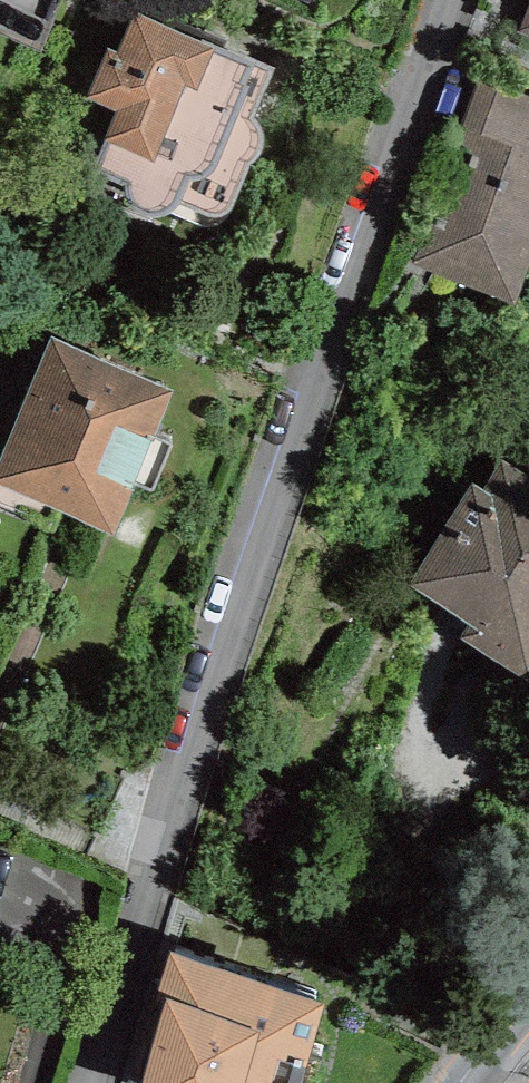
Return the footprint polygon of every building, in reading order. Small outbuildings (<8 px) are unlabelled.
[(528,40),(528,9),(519,36),(528,40)] [(202,44),(137,14),(118,53),(107,48),(87,99),(115,114),(93,175),(124,185),(126,199),(129,208),(136,214),(145,217),(158,217),(168,214),(175,210),(181,206),(215,218),(222,219),(228,214),(233,208),(250,165),(259,159),(265,151),(265,138),(261,128),(253,115),(275,68),(203,40),(202,44)] [(515,306),(528,266),(528,96),(481,80),(413,270),(515,306)] [(0,463),(0,486),(114,534),(135,483),(153,491),(172,446),(153,438),(174,388),(53,338),(0,463)] [(500,461),(482,490),(473,485),(409,585),(469,623),(459,639),(528,683),(528,480),(500,461)] [(171,954),(159,992),(168,995),(140,1082),(301,1082),(326,1004),(171,954)]
